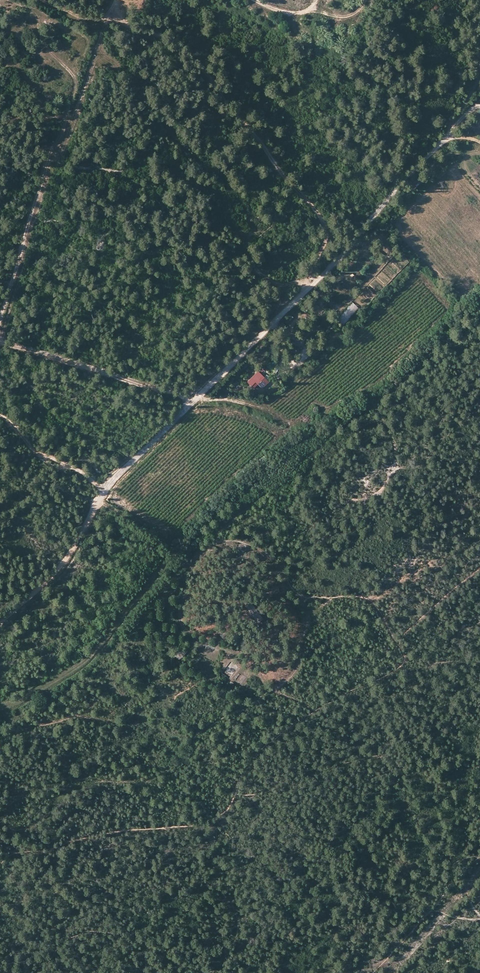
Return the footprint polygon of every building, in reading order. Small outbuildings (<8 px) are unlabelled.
[(409,191),(424,176),(420,172),(404,187),(409,191)] [(343,325),(349,319),(348,318),(358,307),(353,302),(337,319),(343,325)] [(258,371),(247,382),(251,386),(255,382),(257,384),(262,388),(268,382),(258,371)] [(250,613),(258,623),(264,619),(249,599),(243,604),(247,608),(245,611),(247,615),(250,613)]
